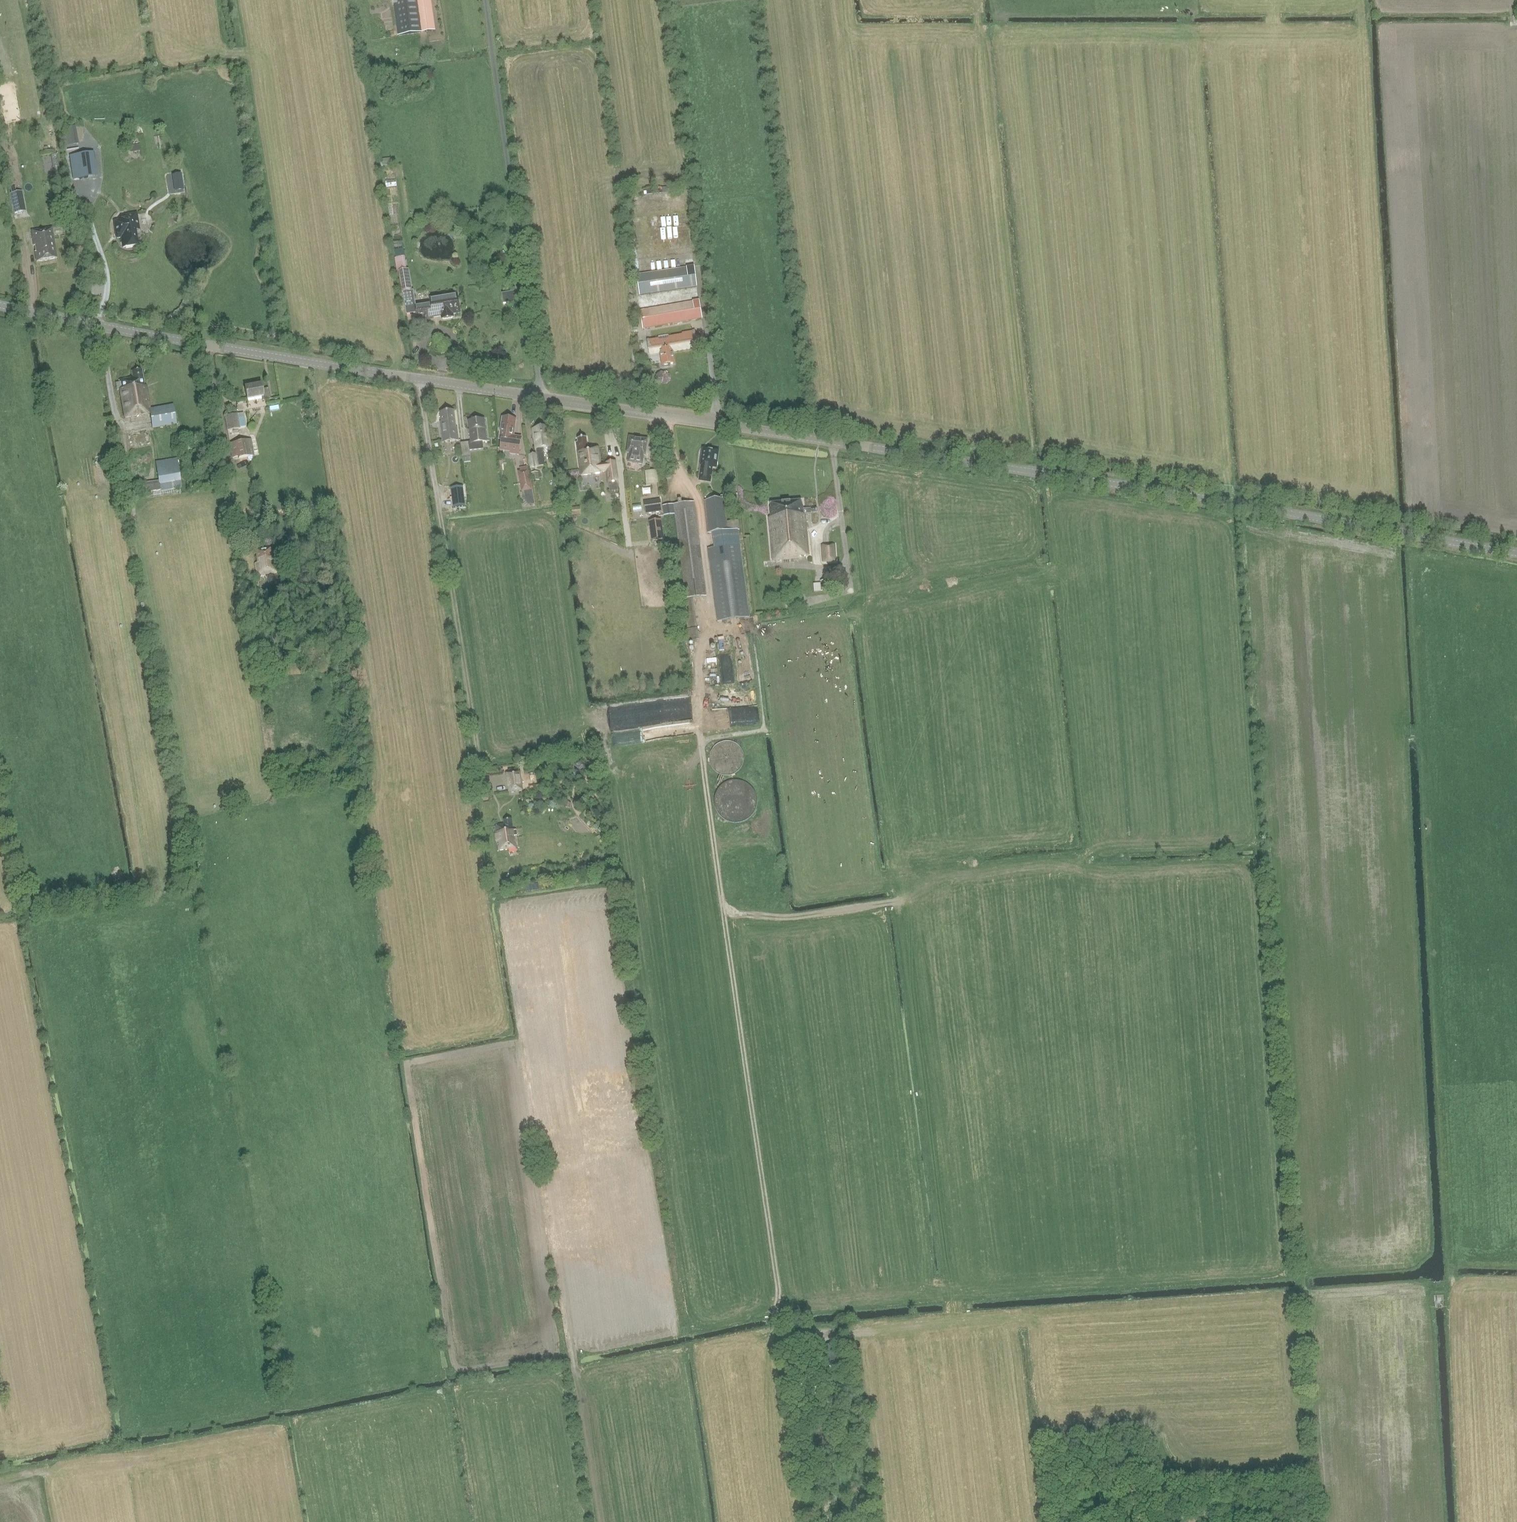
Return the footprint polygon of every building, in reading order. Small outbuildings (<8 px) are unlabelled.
[(434,29),(430,0),(381,0),(386,36),(434,29)] [(85,152),(71,155),(74,178),(88,176),(85,152)] [(387,188),(397,187),(396,180),(386,181),(387,188)] [(26,211),(22,191),(11,193),(15,213),(26,211)] [(114,221),(116,239),(121,238),(122,248),(126,248),(139,246),(136,231),(140,231),(138,213),(125,215),(125,219),(114,221)] [(37,261),(57,257),(52,227),(31,230),(34,245),(35,245),(36,251),(35,251),(37,261)] [(404,257),(395,258),(397,272),(399,271),(406,270),(404,257)] [(639,295),(696,286),(693,266),(636,275),(639,295)] [(399,271),(399,272),(402,290),(411,289),(408,270),(406,270),(399,271)] [(413,291),(402,294),(406,315),(416,314),(418,321),(428,318),(430,317),(440,315),(442,319),(461,313),(457,295),(437,297),(439,301),(415,306),(413,291)] [(513,293),(502,294),(504,304),(514,303),(513,293)] [(642,329),(702,318),(699,301),(639,311),(642,329)] [(697,347),(695,337),(694,331),(682,333),(682,334),(668,337),(669,339),(660,340),(659,338),(648,340),(650,353),(660,351),(663,365),(674,363),(672,351),(697,347)] [(153,426),(177,422),(173,403),(150,408),(145,383),(144,384),(141,368),(131,370),(132,377),(119,379),(119,382),(116,382),(117,389),(120,389),(125,417),(150,412),(153,426)] [(263,400),(270,399),(268,389),(262,390),(261,384),(245,387),(247,400),(262,397),(263,400)] [(441,412),(443,430),(445,443),(458,441),(454,411),(441,412)] [(227,431),(240,428),(238,414),(225,416),(227,431)] [(502,445),(501,450),(511,452),(511,453),(518,454),(519,446),(512,445),(513,441),(516,421),(503,419),(501,427),(500,429),(500,432),(500,433),(500,440),(505,440),(504,445),(502,445)] [(482,442),(486,441),(484,420),(469,422),(471,443),(461,444),(462,463),(471,462),(470,451),(483,449),(482,442)] [(543,449),(551,447),(548,428),(533,431),(537,456),(529,457),(531,469),(538,468),(546,466),(543,449)] [(628,453),(629,454),(628,463),(643,465),(644,456),(645,456),(648,440),(630,437),(628,453)] [(608,484),(609,484),(610,492),(619,491),(615,463),(605,464),(606,465),(601,466),(599,448),(588,450),(586,438),(578,439),(579,443),(577,443),(581,476),(602,473),(601,473),(606,472),(608,484)] [(251,468),(248,456),(254,455),(251,439),(230,444),(232,458),(238,457),(238,458),(241,470),(251,468)] [(716,463),(718,452),(717,452),(717,451),(712,450),(712,451),(703,449),(700,466),(698,476),(710,478),(712,468),(715,469),(716,467),(717,463),(716,463)] [(178,460),(156,461),(161,489),(180,487),(178,460)] [(528,471),(518,472),(521,492),(532,490),(528,471)] [(466,506),(463,487),(451,489),(453,508),(466,506)] [(708,534),(728,532),(727,521),(725,496),(721,496),(722,499),(705,501),(708,534)] [(663,512),(661,499),(644,502),(646,514),(663,512)] [(675,514),(686,600),(694,598),(706,597),(694,502),(663,506),(664,516),(675,514)] [(812,514),(818,513),(817,509),(804,510),(803,507),(802,506),(802,502),(771,504),(771,505),(769,505),(773,560),(800,558),(800,556),(809,556),(806,515),(812,515),(812,514)] [(569,515),(581,515),(580,507),(569,508),(569,515)] [(664,540),(662,519),(649,521),(652,541),(664,540)] [(727,521),(728,532),(738,531),(739,531),(738,520),(727,521)] [(329,536),(328,529),(316,531),(317,538),(329,536)] [(298,550),(312,548),(311,538),(296,540),(298,550)] [(718,622),(750,617),(740,545),(708,550),(718,622)] [(824,562),(836,561),(835,546),(823,547),(824,562)] [(257,576),(276,573),(274,560),(273,560),(272,556),(274,555),(274,550),(271,551),(270,549),(256,551),(258,563),(255,563),(257,576)] [(277,586),(274,575),(267,576),(270,588),(277,586)] [(687,641),(699,639),(694,598),(686,600),(682,600),(687,641)] [(756,713),(719,713),(719,727),(756,727),(756,713)] [(744,756),(744,755),(744,753),(743,751),(743,750),(742,748),(741,747),(739,745),(738,744),(736,743),(735,742),(733,741),(731,740),(729,740),(727,740),(725,740),(723,740),(721,741),(720,741),(718,742),(717,743),(715,744),(714,745),(713,746),(712,747),(711,749),(710,751),(710,753),(709,755),(709,757),(709,759),(710,761),(710,763),(711,764),(712,766),(713,768),(714,769),(716,770),(717,772),(718,772),(720,773),(721,774),(723,774),(725,774),(726,775),(728,774),(730,774),(732,774),(734,773),(736,772),(737,771),(739,770),(740,768),(741,767),(742,765),(743,763),(744,761),(744,759),(744,758),(744,756)] [(510,792),(521,790),(518,772),(507,774),(510,792)] [(727,781),(725,782),(724,783),(721,785),(717,790),(716,793),(715,796),(714,798),(714,800),(714,804),(714,805),(715,808),(716,809),(717,812),(718,814),(720,816),(722,818),(726,821),(728,821),(730,822),(732,822),(736,823),(741,822),(744,821),(748,819),(751,816),(753,814),(755,811),(757,807),(757,804),(758,801),(757,798),(757,796),(756,793),(755,791),(753,788),(750,785),(750,784),(745,781),(744,781),(741,780),(740,780),(736,779),(733,779),(730,780),(729,780),(727,781)] [(495,833),(498,850),(518,847),(515,830),(513,830),(511,819),(503,821),(503,824),(496,826),(497,832),(495,833)] [(599,859),(585,860),(586,869),(600,867),(599,859)] [(613,870),(612,859),(603,860),(604,871),(613,870)]
